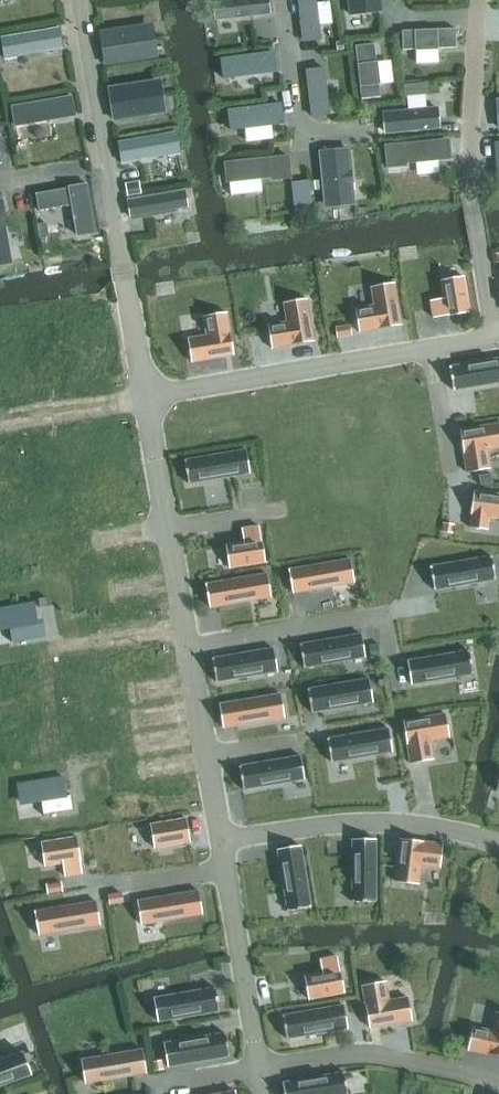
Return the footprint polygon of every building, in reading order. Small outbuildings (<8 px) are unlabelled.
[(215,11),(215,19),(217,20),(225,19),(226,18),(270,13),(268,0),(219,0),(215,0),(216,10),(215,11)] [(303,42),(321,40),(316,0),(298,0),(303,42)] [(350,15),(381,11),(380,0),(349,0),(350,15)] [(136,27),(101,33),(106,64),(150,58),(149,47),(147,34),(148,32),(147,25),(145,24),(137,25),(136,27)] [(60,28),(3,37),(5,47),(3,49),(5,57),(7,59),(15,58),(17,55),(63,48),(60,28)] [(456,29),(402,31),(403,50),(415,50),(415,51),(416,51),(417,51),(438,50),(439,50),(438,48),(457,48),(456,29)] [(375,44),(356,46),(362,99),(381,97),(379,85),(380,85),(378,62),(377,62),(375,44)] [(274,52),(221,59),(224,79),(241,77),(240,74),(262,71),(262,74),(277,72),(274,52)] [(324,68),(307,70),(312,116),(330,114),(324,68)] [(153,81),(109,88),(114,119),(149,114),(151,115),(159,114),(160,112),(159,105),(157,104),(153,81)] [(71,96),(13,106),(16,125),(28,123),(29,125),(32,125),(32,123),(75,115),(71,96)] [(281,104),(228,110),(231,130),(248,128),(248,126),(269,123),(269,125),(284,123),(281,104)] [(428,110),(383,114),(385,132),(438,127),(438,118),(439,116),(438,109),(436,107),(429,108),(428,110)] [(175,133),(118,143),(122,162),(168,154),(170,156),(178,155),(180,152),(179,144),(176,142),(175,133)] [(447,140),(386,146),(388,168),(402,166),(401,164),(407,163),(449,159),(447,140)] [(349,150),(321,153),(326,204),(328,206),(338,205),(340,203),(352,202),(354,200),(352,180),(350,180),(350,174),(351,174),(349,150)] [(289,156),(227,163),(229,182),(271,177),(277,177),(277,180),(291,178),(289,156)] [(313,179),(293,179),(294,205),(313,204),(313,179)] [(137,182),(126,184),(128,195),(139,193),(137,182)] [(87,184),(36,194),(39,211),(73,205),(75,217),(73,217),(74,222),(76,221),(78,235),(96,232),(87,184)] [(183,191),(129,200),(132,218),(176,210),(179,212),(186,211),(189,208),(187,200),(185,198),(183,191)] [(0,200),(0,263),(12,261),(3,214),(5,214),(3,200),(0,200)] [(47,223),(38,224),(41,239),(50,237),(47,223)] [(24,253),(22,226),(10,227),(12,253),(24,253)] [(444,298),(431,301),(434,318),(447,316),(447,317),(470,313),(464,276),(441,280),(444,298)] [(395,283),(371,287),(375,306),(356,309),(360,332),(402,325),(395,283)] [(314,341),(307,299),(284,303),(287,322),(268,325),(272,348),(314,341)] [(207,336),(188,339),(192,362),(234,355),(227,313),(204,317),(207,336)] [(350,324),(336,327),(338,338),(352,335),(350,324)] [(450,367),(453,390),(498,383),(498,359),(450,367)] [(460,430),(467,473),(491,469),(487,450),(498,448),(498,424),(460,430)] [(246,450),(185,461),(189,483),(250,473),(246,450)] [(491,474),(479,476),(481,485),(493,483),(491,474)] [(488,530),(489,517),(498,518),(498,494),(474,491),(471,514),(472,515),(470,528),(488,530)] [(444,524),(442,531),(453,533),(454,525),(444,524)] [(261,539),(259,526),(242,529),(244,542),(226,545),(230,568),(266,562),(262,539),(261,539)] [(430,567),(434,590),(496,579),(492,556),(430,567)] [(351,559),(289,570),(293,593),(354,582),(351,559)] [(268,574),(206,584),(210,608),(271,597),(268,574)] [(13,642),(44,637),(39,600),(0,606),(0,630),(11,628),(13,642)] [(11,643),(9,630),(0,631),(0,644),(11,643)] [(300,645),(304,668),(365,657),(362,634),(300,645)] [(379,644),(369,645),(371,659),(381,657),(379,644)] [(274,648),(213,659),(216,682),(278,671),(274,648)] [(473,674),(469,651),(408,661),(412,684),(473,674)] [(369,680),(308,689),(312,713),(373,703),(369,680)] [(281,694),(220,704),(224,728),(285,717),(281,694)] [(166,700),(135,705),(137,721),(118,724),(121,741),(119,742),(120,743),(166,736),(163,717),(168,716),(166,700)] [(446,714),(404,721),(411,764),(434,760),(431,740),(450,737),(446,714)] [(393,752),(389,729),(327,739),(331,762),(393,752)] [(301,756),(240,767),(244,790),(305,779),(301,756)] [(148,783),(150,798),(181,793),(178,777),(174,777),(170,759),(124,767),(124,769),(126,768),(129,786),(148,783)] [(64,777),(17,784),(17,786),(19,786),(22,803),(41,800),(43,815),(74,811),(72,795),(67,795),(64,777)] [(191,842),(187,818),(150,825),(154,848),(191,842)] [(77,837),(41,843),(45,866),(63,863),(65,876),(83,874),(81,860),(77,837)] [(376,839),(353,839),(353,902),(376,902),(376,839)] [(443,844),(401,839),(396,882),(419,884),(421,865),(440,867),(443,844)] [(311,907),(301,846),(278,849),(288,911),(311,907)] [(61,882),(47,884),(48,894),(62,891),(61,882)] [(199,891),(138,901),(142,924),(203,914),(199,891)] [(122,892),(108,894),(110,905),(124,902),(122,892)] [(101,924),(97,901),(35,912),(39,935),(101,924)] [(345,993),(341,969),(340,969),(338,956),(320,960),(322,973),(304,976),(309,999),(345,993)] [(386,981),(363,985),(370,1028),(412,1021),(408,997),(389,1001),(386,981)] [(215,988),(154,998),(158,1021),(219,1011),(215,988)] [(344,1005),(283,1016),(287,1039),(348,1029),(344,1005)] [(498,1057),(498,1013),(496,1012),(492,1031),(473,1027),(468,1050),(498,1057)] [(226,1033),(164,1043),(168,1067),(230,1056),(226,1033)] [(36,1073),(45,1069),(35,1047),(26,1051),(36,1073)] [(85,1083),(147,1073),(143,1050),(82,1060),(85,1083)] [(0,1061),(0,1086),(32,1075),(23,1052),(0,1061)] [(162,1061),(152,1063),(154,1070),(164,1069),(162,1061)] [(285,1093),(348,1093),(345,1072),(283,1083),(285,1093)]
